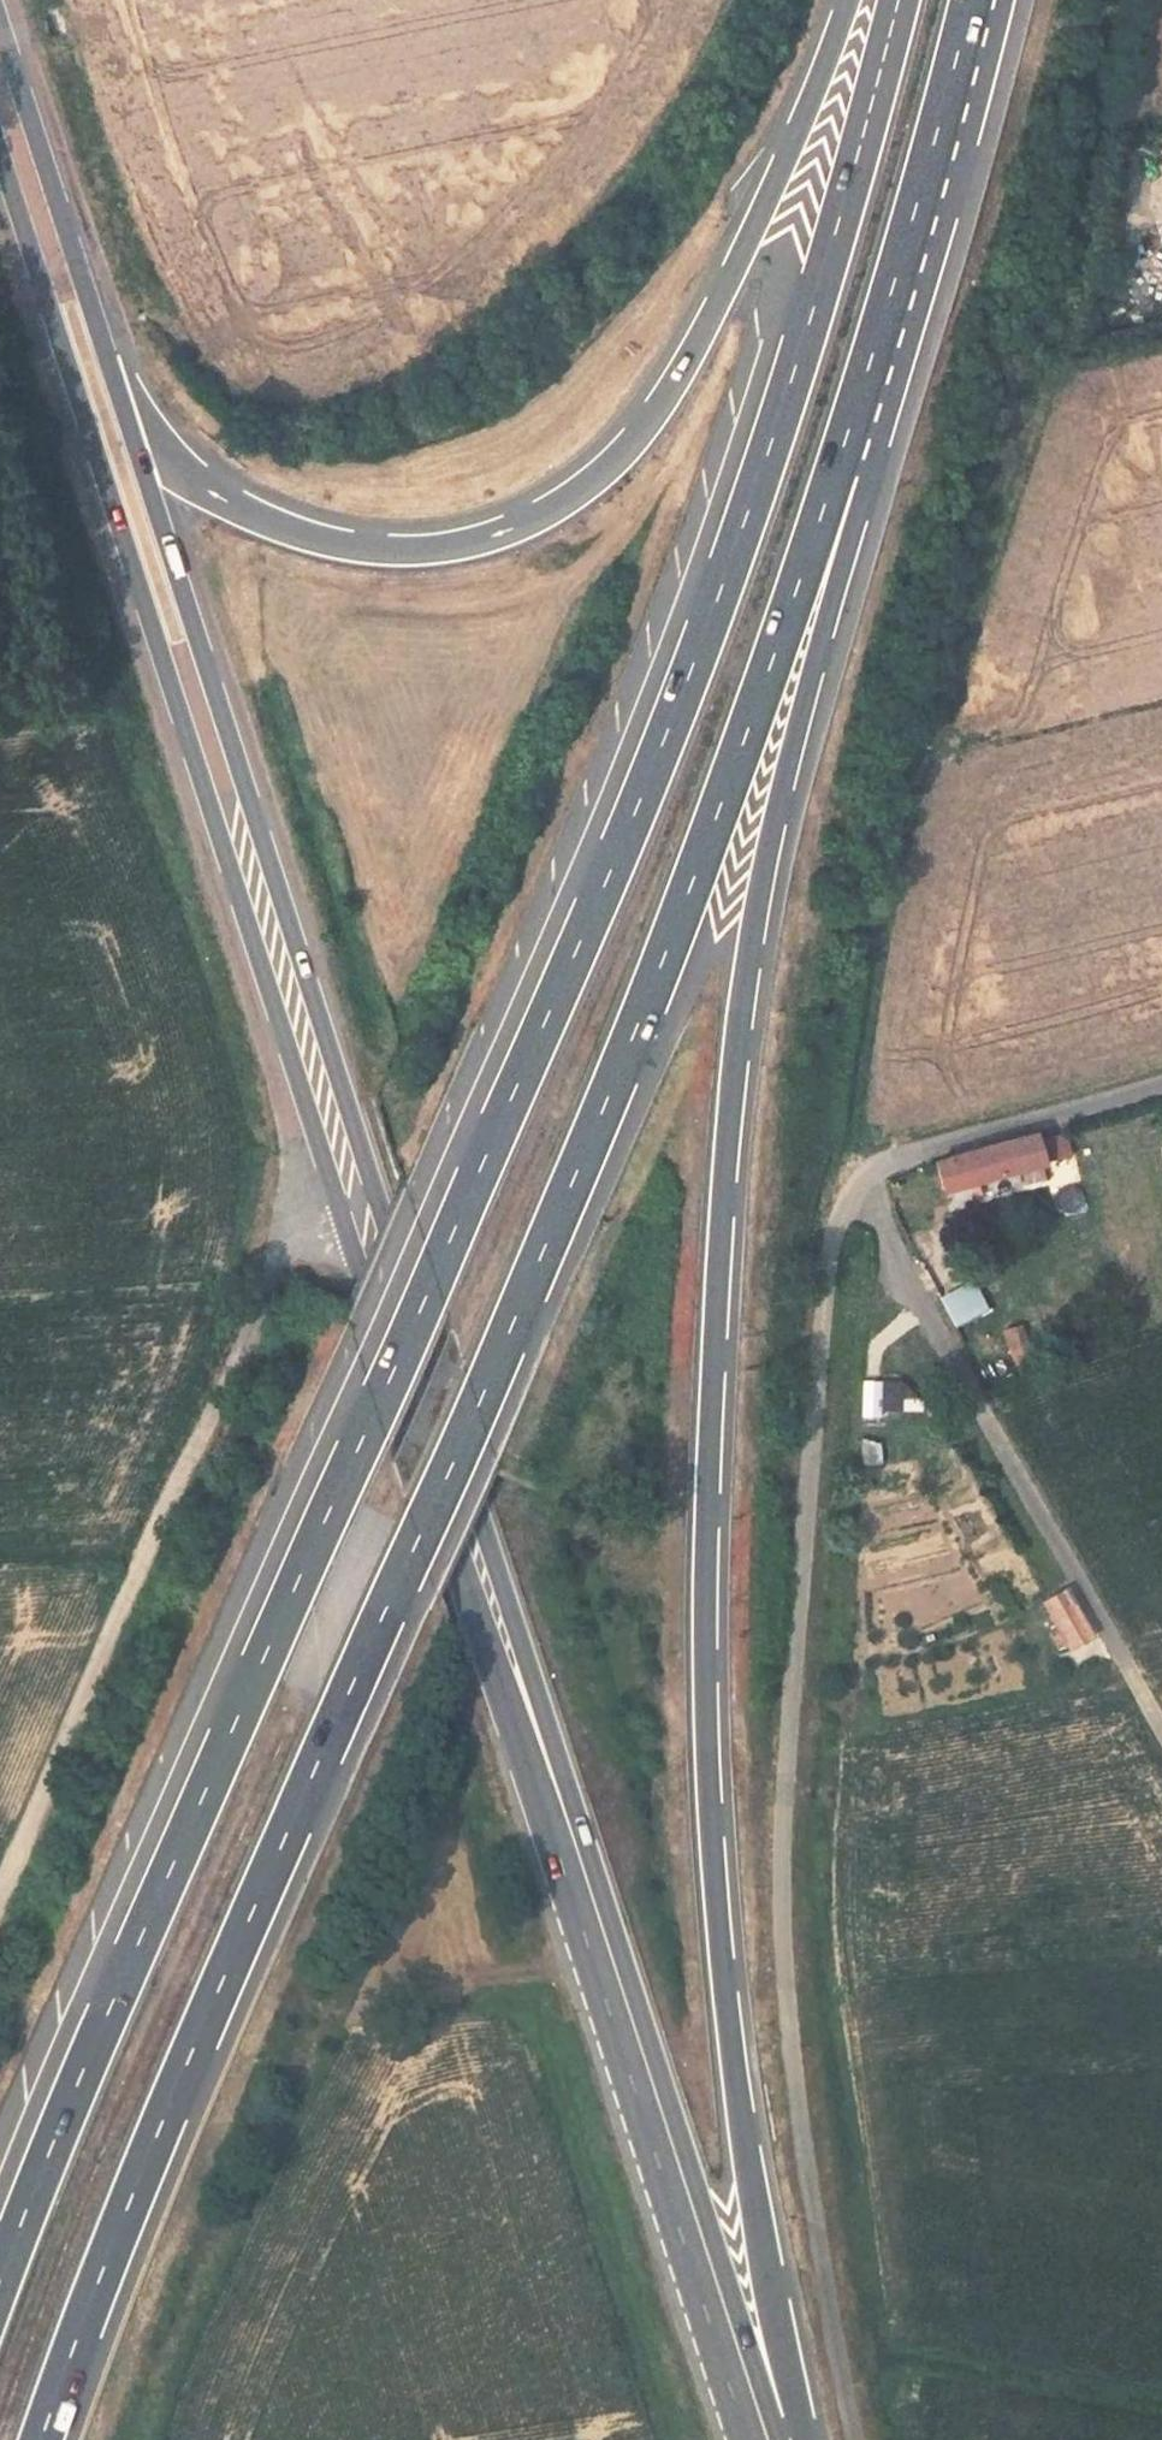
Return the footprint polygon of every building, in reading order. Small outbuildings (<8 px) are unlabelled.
[(955,1194),(1031,1172),(1048,1167),(1040,1136),(946,1162),(955,1194)] [(1061,1210),(1084,1210),(1083,1187),(1061,1188),(1061,1210)] [(942,1297),(956,1327),(991,1310),(977,1280),(942,1297)] [(1015,1359),(1032,1352),(1019,1323),(1002,1331),(1015,1359)] [(882,1407),(918,1408),(919,1378),(882,1377),(882,1407)] [(1071,1587),(1058,1594),(1043,1600),(1053,1617),(1071,1650),(1084,1645),(1099,1637),(1071,1587)] [(1031,1628),(1053,1617),(1043,1600),(1021,1609),(1031,1628)]
